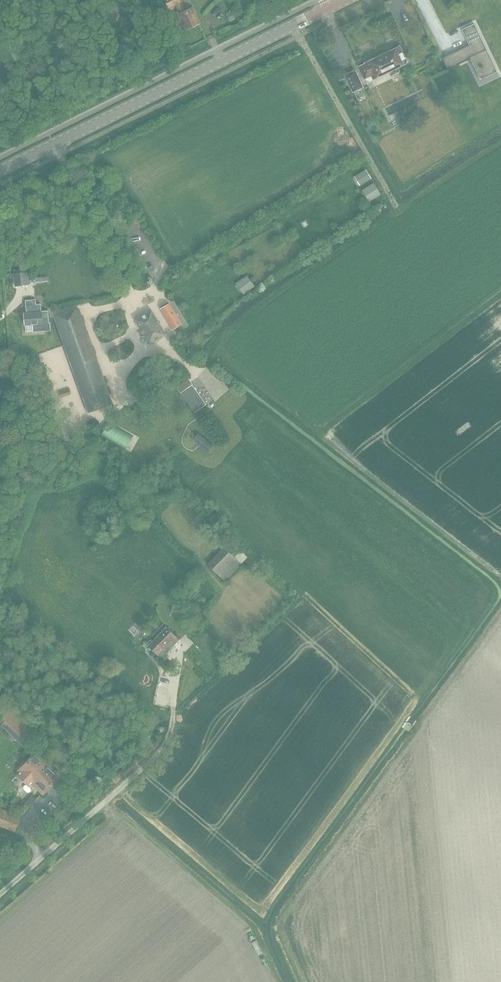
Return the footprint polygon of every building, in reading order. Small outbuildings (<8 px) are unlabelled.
[(198,23),(194,14),(195,13),(192,7),(185,10),(181,1),(180,2),(179,0),(168,0),(167,1),(169,6),(174,4),(181,18),(182,18),(188,28),(198,23)] [(463,46),(441,57),(447,69),(470,58),(468,55),(473,53),(484,76),(496,71),(474,23),(461,29),(468,46),(464,48),(463,46)] [(367,77),(369,80),(388,70),(391,76),(405,70),(404,68),(408,67),(406,63),(407,60),(405,56),(404,57),(399,46),(365,63),(358,66),(364,78),(367,77)] [(355,70),(345,74),(353,91),(362,86),(355,70)] [(27,271),(13,273),(15,285),(29,284),(27,271)] [(26,300),(27,303),(27,311),(25,311),(26,323),(33,322),(34,329),(49,328),(48,321),(47,322),(47,317),(41,317),(40,303),(35,303),(35,299),(26,300)] [(170,302),(161,307),(173,328),(182,323),(170,302)] [(88,412),(112,403),(78,306),(54,315),(88,412)] [(149,342),(166,333),(151,309),(135,318),(149,342)] [(205,404),(192,384),(188,378),(176,386),(194,412),(205,404)] [(224,579),(241,562),(224,545),(208,562),(224,579)] [(179,638),(172,631),(166,625),(148,644),(156,652),(159,649),(161,651),(163,649),(166,651),(179,638)] [(35,752),(19,769),(21,772),(19,774),(28,783),(31,780),(32,781),(31,781),(40,790),(41,789),(43,791),(59,775),(35,752)] [(19,816),(0,809),(0,823),(14,829),(19,816)]
